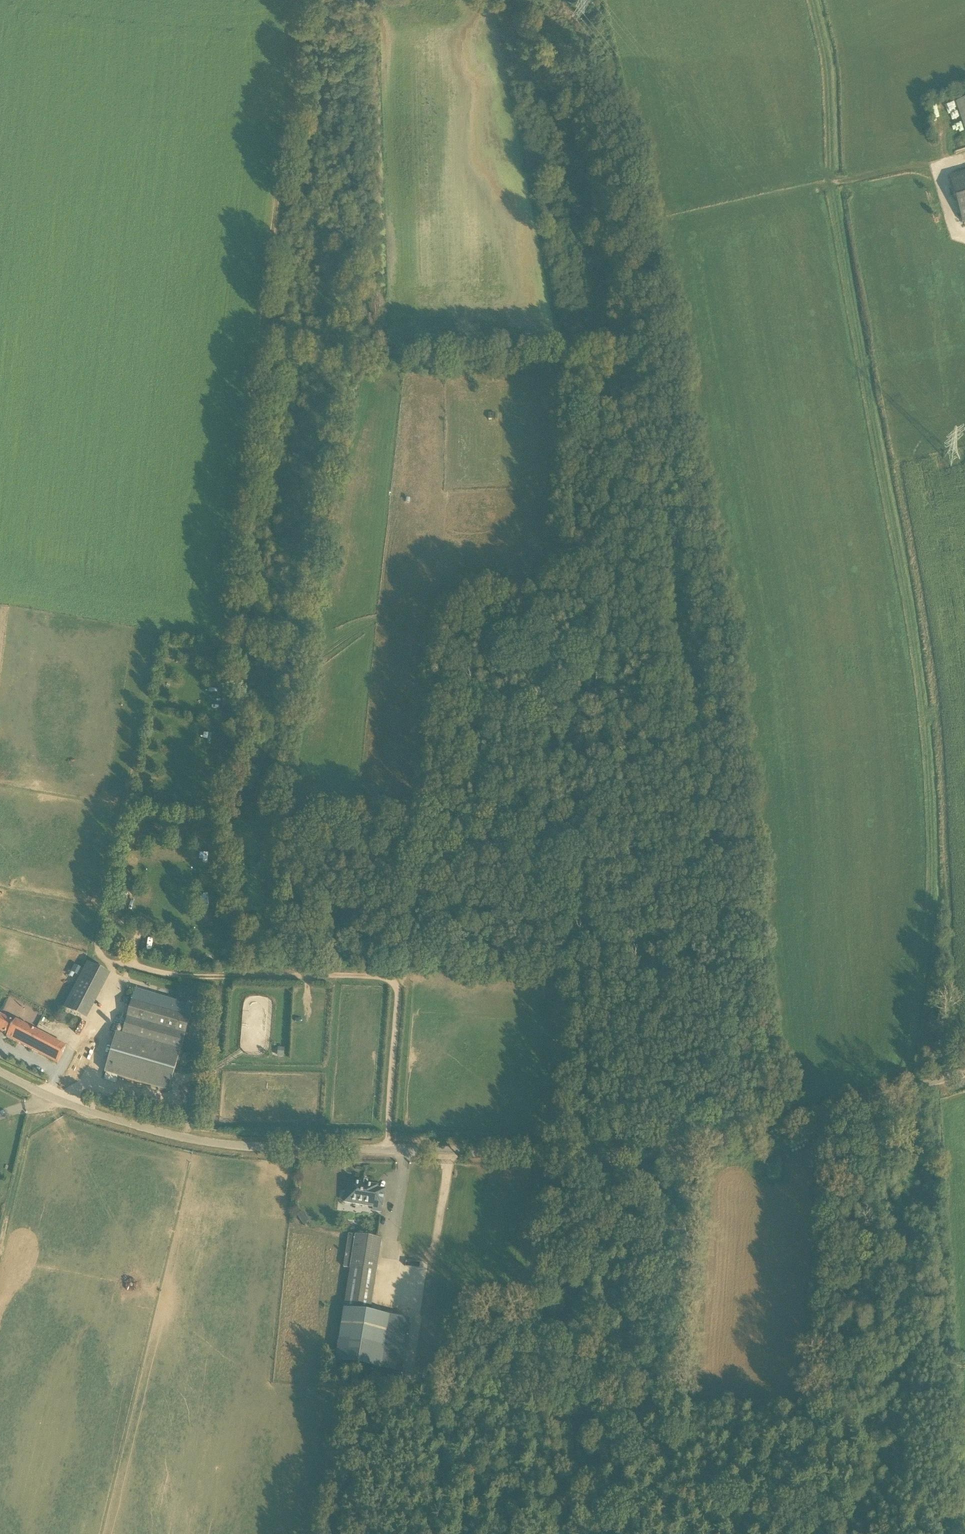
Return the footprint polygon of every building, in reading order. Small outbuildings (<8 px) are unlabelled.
[(957,102),(964,127),(964,100),(957,102)] [(949,177),(962,223),(964,222),(964,172),(949,177)] [(216,943),(216,933),(202,933),(202,943),(216,943)] [(87,963),(64,1009),(87,1020),(110,975),(87,963)] [(135,992),(131,1005),(197,1024),(200,1015),(192,1012),(193,1008),(135,992)] [(9,1020),(0,1016),(0,1031),(8,1036),(7,1038),(58,1064),(66,1047),(16,1021),(15,1023),(9,1020)] [(181,1052),(184,1037),(127,1020),(122,1035),(117,1033),(105,1073),(169,1092),(181,1052)] [(377,1187),(359,1184),(350,1182),(348,1192),(347,1192),(345,1202),(373,1207),(372,1210),(382,1212),(384,1194),(376,1193),(377,1187)] [(297,1216),(301,1221),(307,1217),(303,1212),(297,1216)] [(349,1235),(344,1268),(347,1269),(349,1269),(351,1269),(377,1273),(382,1240),(356,1236),(349,1235)] [(406,1320),(370,1313),(344,1309),(336,1363),(397,1373),(406,1320)]
